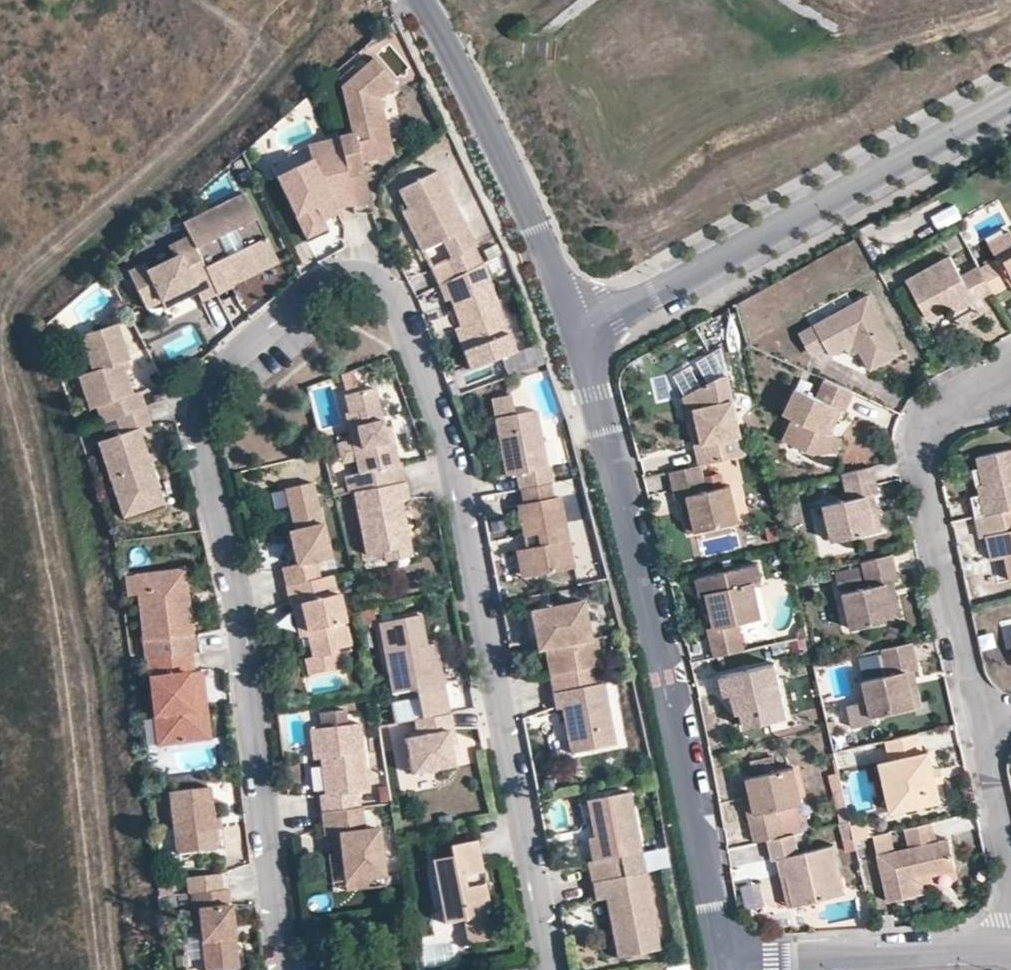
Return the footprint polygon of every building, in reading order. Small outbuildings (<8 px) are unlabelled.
[(338,140),(346,173),(362,169),(360,160),(394,150),(380,96),(397,80),(374,54),(342,84),(353,130),(337,134),(338,140)] [(346,173),(338,140),(307,147),(312,163),(275,183),(306,242),(329,231),(324,224),(339,217),(336,212),(354,205),(346,173)] [(370,201),(362,169),(346,173),(354,205),(370,201)] [(476,245),(436,169),(397,189),(407,208),(428,248),(442,240),(451,257),(449,258),(457,275),(465,270),(481,262),(473,246),(476,245)] [(279,261),(246,192),(183,223),(189,235),(216,292),(233,284),(232,283),(279,261)] [(933,217),(940,231),(963,220),(956,206),(933,217)] [(428,248),(407,208),(401,210),(422,251),(428,248)] [(216,292),(189,235),(173,243),(179,254),(173,256),(147,269),(144,263),(128,270),(146,307),(160,299),(164,307),(185,296),(181,289),(194,284),(197,291),(201,299),(216,292)] [(179,254),(173,243),(168,245),(173,256),(179,254)] [(978,268),(991,291),(1007,283),(1010,289),(1010,250),(978,268)] [(978,268),(975,262),(957,272),(949,257),(905,281),(927,320),(948,308),(951,312),(991,291),(978,268)] [(514,324),(489,276),(472,285),(465,270),(457,275),(439,284),(447,299),(452,296),(465,323),(476,343),(496,333),(514,324)] [(197,291),(194,284),(181,289),(185,296),(197,291)] [(827,356),(842,348),(852,342),(857,351),(869,371),(900,353),(866,296),(811,328),(824,351),(827,356)] [(116,417),(145,407),(139,390),(132,393),(129,384),(124,370),(121,361),(126,359),(128,359),(116,322),(80,334),(92,369),(78,374),(90,408),(97,405),(103,422),(116,417)] [(476,343),(465,323),(460,325),(471,346),(476,343)] [(824,351),(811,328),(798,336),(812,358),(824,351)] [(481,353),(501,343),(496,333),(476,343),(481,353)] [(481,353),(463,354),(469,373),(516,356),(511,339),(501,343),(481,353)] [(852,342),(842,348),(847,357),(857,351),(852,342)] [(126,359),(121,361),(124,370),(129,368),(126,359)] [(721,380),(710,360),(683,375),(693,395),(721,380)] [(721,380),(693,395),(698,421),(702,422),(705,431),(702,435),(702,439),(703,443),(695,445),(700,468),(746,457),(729,379),(721,380)] [(841,412),(851,392),(823,379),(815,399),(795,391),(784,417),(792,420),(782,443),(815,458),(823,456),(832,436),(829,435),(822,432),(833,408),(840,411),(841,412)] [(387,439),(384,426),(376,386),(347,391),(350,410),(360,408),(363,422),(356,424),(360,445),(353,446),(353,447),(357,467),(357,470),(343,473),(347,491),(351,490),(374,486),(370,469),(398,464),(392,438),(387,439)] [(508,413),(505,393),(489,396),(493,416),(508,413)] [(698,421),(693,395),(685,399),(695,445),(703,443),(702,439),(702,435),(705,431),(702,422),(698,421)] [(889,425),(892,408),(864,402),(861,419),(889,425)] [(160,488),(138,428),(150,423),(145,407),(116,417),(122,432),(98,441),(120,502),(160,488)] [(515,472),(518,488),(520,488),(528,486),(550,482),(552,481),(549,465),(545,465),(534,408),(508,413),(493,416),(500,451),(509,457),(512,473),(515,472)] [(822,432),(829,435),(840,411),(833,408),(822,432)] [(360,445),(356,424),(349,425),(353,446),(360,445)] [(392,438),(390,425),(384,426),(387,439),(392,438)] [(832,436),(823,456),(834,454),(840,440),(832,436)] [(357,467),(353,447),(339,450),(343,469),(357,467)] [(978,470),(982,484),(977,485),(983,514),(999,511),(1010,508),(1010,449),(975,456),(978,470)] [(512,473),(509,457),(500,451),(505,474),(512,473)] [(404,480),(400,463),(398,464),(370,469),(374,486),(404,480)] [(869,466),(838,474),(844,503),(823,508),(831,542),(872,531),(864,498),(872,496),(876,495),(869,466)] [(705,493),(700,468),(671,474),(676,501),(682,500),(689,498),(698,533),(739,523),(729,487),(705,493)] [(330,555),(313,479),(286,486),(295,527),(298,537),(291,539),(296,562),(282,565),(286,583),(289,583),(320,576),(316,558),(330,555)] [(406,497),(404,480),(374,486),(351,490),(364,553),(382,550),(407,545),(398,498),(406,497)] [(573,565),(559,493),(553,495),(550,482),(528,486),(520,488),(523,501),(518,502),(525,534),(537,531),(539,544),(528,547),(533,573),(573,565)] [(160,488),(120,502),(124,515),(164,501),(160,488)] [(880,529),(872,496),(864,498),(872,531),(880,529)] [(689,498),(682,500),(690,536),(698,533),(689,498)] [(999,511),(983,514),(975,516),(978,535),(985,534),(990,555),(996,554),(1003,553),(1006,566),(1008,578),(1010,578),(1010,528),(1002,530),(999,511)] [(298,537),(295,527),(289,529),(291,539),(298,537)] [(407,545),(382,550),(383,560),(409,555),(407,545)] [(533,573),(528,547),(517,549),(523,574),(533,573)] [(1003,553),(996,554),(999,567),(1006,566),(1003,553)] [(895,584),(889,557),(859,564),(864,592),(843,597),(850,630),(892,621),(884,587),(891,586),(895,584)] [(702,593),(709,592),(714,612),(717,628),(711,629),(717,658),(747,651),(741,625),(762,619),(754,583),(762,581),(759,564),(699,576),(702,593)] [(189,615),(183,565),(170,567),(175,602),(183,601),(185,616),(189,615)] [(183,601),(175,602),(170,567),(132,572),(143,658),(145,658),(190,652),(194,652),(189,615),(185,616),(183,601)] [(302,633),(307,656),(337,650),(336,645),(348,643),(337,591),(335,592),(332,573),(320,576),(289,583),(293,601),(295,601),(300,622),(308,620),(310,631),(302,633)] [(884,587),(892,621),(898,619),(891,586),(884,587)] [(714,612),(709,592),(702,593),(707,613),(714,612)] [(588,636),(581,600),(529,610),(534,635),(541,634),(543,647),(546,665),(553,663),(554,671),(548,672),(551,691),(552,691),(601,681),(598,664),(601,663),(595,635),(588,636)] [(425,642),(419,612),(376,620),(387,675),(411,670),(414,686),(420,716),(448,710),(442,679),(432,681),(425,642)] [(302,633),(310,631),(308,620),(300,622),(302,633)] [(543,647),(541,634),(534,635),(536,648),(543,647)] [(442,679),(434,640),(425,642),(432,681),(442,679)] [(916,672),(909,645),(880,651),(887,679),(865,684),(869,702),(848,706),(853,728),(875,724),(873,717),(913,709),(905,674),(912,673),(916,672)] [(340,664),(337,650),(307,656),(310,671),(340,664)] [(887,679),(880,651),(858,656),(865,684),(887,679)] [(192,670),(190,652),(145,658),(148,677),(155,676),(156,692),(150,693),(152,714),(159,713),(162,736),(178,734),(179,741),(209,737),(206,716),(190,704),(189,697),(202,680),(200,669),(192,670)] [(554,671),(553,663),(546,665),(548,672),(554,671)] [(732,695),(734,707),(740,706),(741,715),(744,730),(789,720),(776,667),(722,679),(725,696),(732,695)] [(414,686),(411,670),(387,675),(390,691),(414,686)] [(920,707),(912,673),(905,674),(913,709),(920,707)] [(156,692),(155,676),(148,677),(150,693),(156,692)] [(206,716),(202,680),(189,697),(190,704),(206,716)] [(601,681),(552,691),(555,708),(561,707),(564,720),(569,719),(570,725),(566,730),(570,752),(615,743),(603,681),(601,681)] [(452,764),(448,743),(446,729),(452,728),(448,710),(420,716),(411,717),(415,734),(402,736),(409,772),(452,764)] [(838,732),(836,721),(828,723),(830,730),(831,733),(838,732)] [(369,790),(360,723),(309,730),(312,751),(319,750),(320,759),(324,793),(319,794),(322,811),(361,805),(359,791),(369,790)] [(454,742),(452,728),(446,729),(448,743),(454,742)] [(919,754),(914,736),(886,743),(890,761),(901,810),(903,810),(939,801),(934,783),(931,769),(927,752),(919,754)] [(320,759),(319,750),(312,751),(313,760),(320,759)] [(901,810),(890,761),(879,763),(891,812),(901,810)] [(939,768),(931,769),(934,783),(942,781),(939,768)] [(756,814),(749,816),(755,843),(768,840),(786,836),(780,810),(801,804),(794,770),(748,778),(756,814)] [(742,780),(749,816),(756,814),(748,778),(742,780)] [(176,851),(217,846),(213,815),(209,784),(168,789),(176,851)] [(640,850),(628,790),(586,798),(593,835),(597,858),(591,859),(588,859),(591,880),(623,874),(619,854),(640,850)] [(379,827),(365,829),(361,805),(322,811),(325,835),(333,834),(340,833),(342,852),(346,879),(368,876),(386,874),(379,827)] [(223,845),(219,814),(213,815),(217,846),(223,845)] [(934,824),(907,830),(911,851),(895,854),(891,833),(874,836),(889,907),(920,901),(915,881),(934,878),(958,873),(952,843),(939,845),(934,824)] [(870,837),(868,826),(852,829),(855,841),(870,837)] [(342,852),(340,833),(333,834),(335,853),(342,852)] [(800,854),(796,834),(786,836),(768,840),(770,851),(772,863),(777,862),(781,880),(788,878),(794,908),(845,896),(835,846),(800,854)] [(597,858),(593,835),(587,836),(591,859),(597,858)] [(482,875),(475,844),(449,849),(451,860),(431,863),(444,927),(468,923),(472,947),(495,942),(490,917),(489,917),(483,888),(480,888),(477,876),(482,875)] [(192,890),(222,887),(220,871),(186,875),(188,891),(192,890)] [(591,880),(590,881),(594,899),(603,898),(607,917),(613,916),(614,924),(609,928),(614,956),(655,949),(641,871),(623,874),(591,880)] [(368,876),(346,879),(347,889),(370,886),(368,876)] [(788,878),(781,880),(787,909),(794,908),(788,878)] [(915,881),(920,901),(927,900),(925,886),(935,884),(934,878),(915,881)] [(744,907),(762,905),(760,884),(743,885),(744,907)] [(222,887),(192,890),(193,906),(189,907),(191,928),(203,927),(206,967),(238,964),(230,886),(222,887)]
